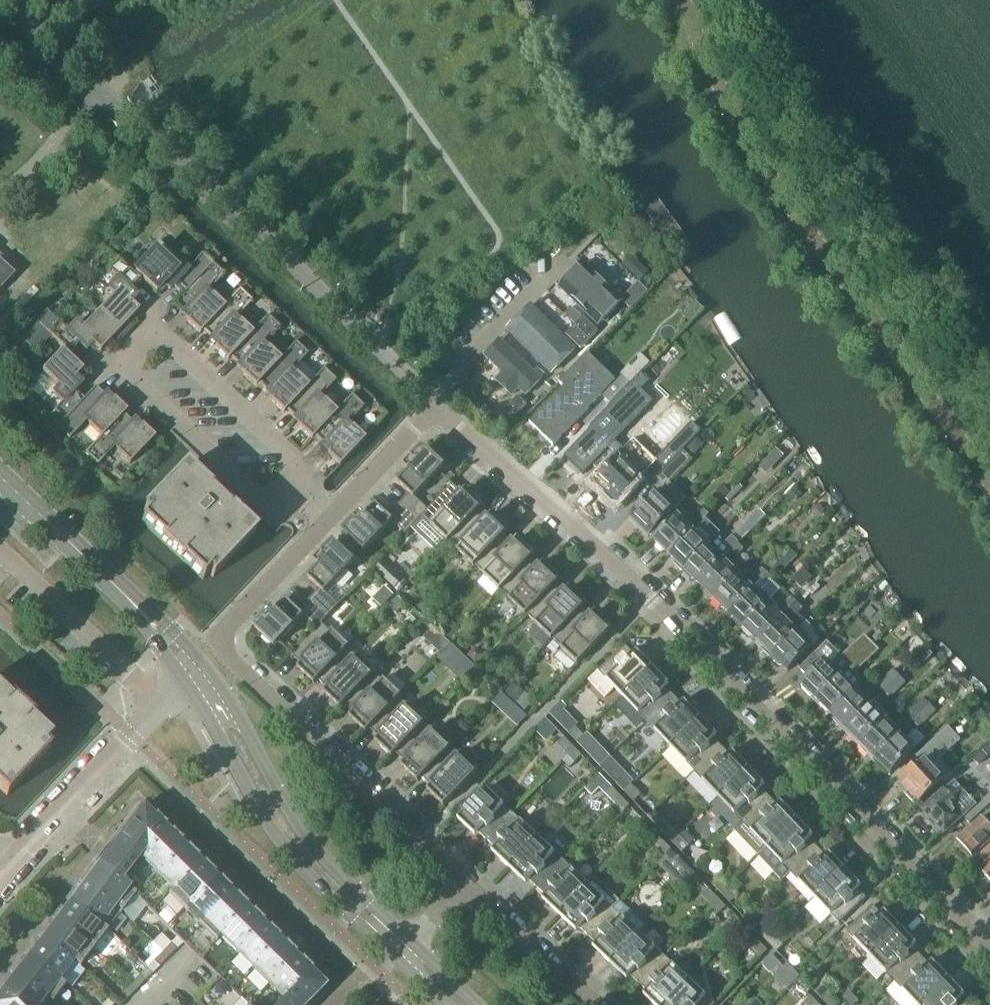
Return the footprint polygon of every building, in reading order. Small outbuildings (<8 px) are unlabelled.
[(644,220),(668,254),(674,255),(678,252),(679,246),(656,212),(650,211),(645,214),(644,220)] [(142,259),(145,262),(135,273),(156,293),(163,285),(169,291),(173,287),(181,296),(185,292),(185,293),(212,265),(205,258),(202,255),(186,271),(174,259),(175,258),(158,242),(142,259)] [(205,258),(212,265),(218,258),(212,251),(205,258)] [(17,272),(0,256),(0,290),(17,272)] [(114,295),(98,312),(123,336),(132,326),(128,322),(139,311),(130,304),(136,297),(129,291),(139,281),(117,261),(107,272),(116,281),(108,289),(114,295)] [(560,288),(598,324),(621,301),(583,264),(560,288)] [(199,335),(202,332),(202,331),(224,307),(212,296),(210,297),(207,294),(224,276),(212,265),(185,293),(185,292),(181,296),(173,304),(183,314),(182,315),(188,321),(187,322),(199,335)] [(227,361),(230,358),(247,339),(252,334),(252,333),(240,322),(238,324),(235,320),(252,302),(239,291),(224,307),(202,331),(202,332),(211,340),(210,341),(216,347),(214,349),(227,361)] [(508,330),(508,331),(551,373),(574,350),(531,307),(508,330)] [(123,336),(98,312),(82,329),(76,323),(68,332),(58,323),(48,334),(70,354),(79,344),(86,351),(91,345),(100,352),(110,341),(114,345),(123,336)] [(275,315),(272,312),(267,317),(271,320),(275,315)] [(255,387),(258,384),(280,360),(268,348),(266,350),(263,346),(280,329),(271,320),(267,317),(252,333),(252,334),(247,339),(230,358),(239,366),(238,368),(244,374),(242,375),(255,387)] [(583,320),(575,328),(586,339),(589,342),(592,339),(598,333),(583,320)] [(19,339),(20,340),(33,353),(50,336),(36,322),(19,339)] [(586,339),(575,328),(566,337),(569,339),(581,351),(589,342),(586,339)] [(296,344),(301,349),(306,344),(306,343),(301,339),(299,340),(296,344)] [(497,381),(511,396),(518,388),(526,395),(540,381),(499,342),(485,356),(504,374),(497,381)] [(301,349),(296,344),(295,343),(280,360),(258,384),(267,393),(265,394),(272,400),(270,402),(283,414),(286,411),(315,379),(316,377),(301,362),(307,355),(301,349)] [(53,412),(63,421),(83,399),(74,391),(81,384),(75,378),(83,371),(61,351),(42,372),(59,388),(53,394),(62,402),(53,412)] [(601,395),(610,405),(623,392),(650,364),(640,354),(614,380),(588,355),(559,384),(563,388),(529,424),(552,446),(601,395)] [(311,440),(314,437),(336,412),(324,401),(322,403),(318,399),(335,381),(323,370),(316,377),(315,379),(286,411),(295,419),(293,420),(300,426),(298,428),(311,440)] [(641,374),(610,406),(590,427),(591,428),(564,457),(583,476),(609,448),(618,458),(624,452),(614,443),(653,403),(641,391),(650,382),(641,374)] [(88,427),(100,438),(124,415),(126,412),(114,400),(112,401),(106,395),(104,397),(95,387),(83,399),(63,421),(57,428),(69,439),(86,422),(90,425),(88,427)] [(336,412),(314,437),(323,445),(321,447),(328,453),(326,454),(339,466),(364,440),(352,427),(350,429),(346,426),(363,408),(351,396),(336,412)] [(519,397),(505,411),(514,420),(528,405),(519,397)] [(124,415),(100,438),(85,454),(97,466),(114,448),(118,451),(116,453),(129,465),(154,438),(142,426),(140,428),(134,422),(132,423),(124,415)] [(655,461),(664,470),(682,452),(701,432),(691,423),(675,440),(655,461)] [(634,441),(625,451),(596,481),(608,493),(605,497),(615,506),(656,463),(634,441)] [(416,523),(422,516),(428,511),(428,510),(415,498),(443,468),(423,450),(413,461),(411,460),(403,469),(407,473),(397,483),(409,494),(398,506),(416,523)] [(656,478),(665,487),(691,460),(682,452),(664,470),(656,478)] [(759,467),(766,475),(775,466),(767,458),(759,467)] [(235,506),(214,486),(213,485),(209,489),(185,467),(143,511),(147,515),(141,521),(203,579),(209,573),(213,577),(255,532),(231,510),(235,506)] [(447,543),(449,541),(479,510),(483,506),(466,490),(462,494),(452,485),(428,510),(428,511),(422,516),(432,526),(431,527),(447,543)] [(712,497),(719,504),(729,494),(722,487),(712,497)] [(650,536),(652,539),(676,514),(675,515),(673,513),(663,502),(668,497),(659,489),(631,518),(638,525),(637,528),(645,536),(648,535),(650,536)] [(793,503),(800,496),(793,489),(786,497),(793,503)] [(405,535),(416,523),(398,506),(388,517),(376,506),(366,516),(362,512),(353,521),(355,523),(344,533),(364,552),(392,522),(405,535)] [(473,567),(474,566),(505,534),(508,531),(492,515),(488,519),(479,510),(449,541),(458,550),(457,551),(473,567)] [(697,517),(702,522),(709,515),(704,510),(697,517)] [(664,551),(670,556),(694,532),(676,514),(652,539),(653,540),(656,543),(656,546),(661,551),(664,551)] [(739,533),(745,539),(750,533),(759,525),(753,519),(739,533)] [(674,564),(683,572),(709,546),(694,532),(670,556),(674,561),(674,564)] [(499,591),(500,590),(531,559),(534,555),(518,539),(514,543),(505,534),(474,566),(484,574),(482,576),(499,591)] [(693,580),(699,585),(723,560),(731,552),(731,551),(738,545),(731,538),(724,545),(717,538),(709,546),(683,572),(690,580),(693,580)] [(319,589),(309,601),(327,618),(338,606),(325,593),(353,563),(333,545),(323,556),(322,555),(313,564),(317,568),(307,578),(319,589)] [(738,545),(731,551),(736,556),(743,549),(738,545)] [(775,551),(763,563),(769,568),(780,556),(775,551)] [(789,564),(796,557),(790,551),(784,558),(789,564)] [(525,615),(526,614),(556,583),(560,579),(543,564),(540,568),(531,559),(500,590),(509,599),(508,600),(525,615)] [(703,593),(712,601),(738,575),(723,560),(699,585),(703,590),(703,593)] [(778,575),(788,566),(782,560),(773,569),(778,575)] [(374,570),(394,589),(402,580),(383,561),(374,570)] [(802,568),(791,579),(800,588),(811,578),(802,568)] [(755,575),(760,580),(767,573),(762,569),(756,575),(755,575)] [(723,609),(728,614),(761,581),(760,580),(755,575),(756,575),(754,573),(745,582),(738,575),(712,601),(719,609),(723,609)] [(767,573),(760,580),(761,581),(765,585),(772,578),(767,573)] [(733,622),(742,631),(768,604),(758,594),(766,586),(765,585),(761,581),(728,614),(733,618),(733,622)] [(550,640),(552,639),(582,608),(586,604),(569,588),(566,592),(556,583),(526,614),(535,623),(534,624),(550,640)] [(372,600),(381,609),(393,596),(384,587),(372,600)] [(784,605),(789,609),(796,603),(791,598),(784,605)] [(315,630),(321,624),(327,618),(309,601),(298,612),(286,601),(276,611),(272,607),(263,616),(265,618),(255,629),(274,647),(302,617),(315,630)] [(432,607),(428,602),(421,603),(417,608),(425,615),(432,607)] [(796,603),(789,609),(789,610),(794,614),(801,608),(796,603)] [(752,637),(758,642),(782,618),(768,604),(742,631),(749,637),(752,637)] [(582,608),(552,639),(561,647),(560,648),(577,665),(612,628),(595,612),(591,616),(582,608)] [(762,651),(771,659),(797,632),(796,632),(803,624),(795,616),(796,616),(794,614),(789,610),(782,618),(758,642),(762,647),(762,651)] [(450,621),(440,632),(450,640),(460,630),(450,621)] [(314,685),(318,681),(347,649),(349,648),(332,632),(331,633),(321,624),(315,630),(291,655),(301,665),(297,669),(314,685)] [(813,634),(819,639),(825,633),(820,627),(813,634)] [(433,628),(425,637),(441,652),(449,643),(433,628)] [(797,632),(771,659),(778,666),(782,666),(787,671),(811,647),(797,632)] [(844,654),(853,663),(872,644),(864,635),(844,654)] [(872,644),(853,663),(860,670),(879,651),(872,644)] [(598,672),(622,697),(652,668),(636,651),(633,655),(625,646),(598,672)] [(340,709),(344,705),(373,674),(374,672),(358,657),(357,658),(347,649),(318,681),(327,689),(323,693),(340,709)] [(927,651),(918,659),(923,664),(932,655),(927,651)] [(812,695),(816,699),(853,663),(844,654),(834,665),(827,658),(823,662),(815,654),(799,670),(807,678),(801,684),(802,685),(801,689),(809,696),(812,695)] [(853,663),(816,699),(820,703),(819,707),(829,717),(854,692),(860,686),(857,672),(860,670),(853,663)] [(622,697),(646,722),(673,697),(665,689),(669,685),(652,668),(622,697)] [(491,680),(501,689),(509,681),(499,671),(491,680)] [(366,734),(369,730),(399,698),(400,697),(384,681),(382,682),(373,674),(344,705),(353,714),(349,718),(366,734)] [(877,687),(883,693),(892,684),(886,678),(877,687)] [(892,684),(883,693),(889,699),(898,690),(892,684)] [(7,795),(49,750),(45,747),(51,740),(0,692),(0,788),(7,795)] [(842,725),(846,729),(869,707),(854,692),(829,717),(838,726),(842,725)] [(646,722),(670,748),(700,719),(684,702),(681,705),(673,697),(646,722)] [(395,754),(425,722),(426,721),(410,705),(408,707),(399,698),(369,730),(379,738),(375,742),(392,758),(395,754)] [(849,737),(859,747),(884,722),(889,717),(874,702),(869,707),(846,729),(850,733),(849,737)] [(906,716),(912,722),(921,713),(926,708),(920,702),(906,716)] [(921,713),(912,722),(918,728),(927,719),(921,713)] [(670,748),(694,773),(721,747),(713,739),(717,736),(700,719),(670,748)] [(421,778),(451,747),(452,746),(436,730),(434,731),(425,722),(395,754),(404,763),(401,767),(417,782),(421,778)] [(871,755),(875,759),(898,736),(884,722),(859,747),(867,755),(871,755)] [(568,734),(577,743),(584,737),(575,728),(568,734)] [(912,801),(916,805),(918,803),(942,781),(944,783),(953,775),(939,761),(960,741),(948,728),(918,756),(923,761),(901,782),(907,789),(906,790),(907,792),(905,793),(905,795),(910,801),(912,801)] [(898,736),(875,759),(879,763),(878,766),(886,774),(889,773),(890,774),(925,740),(917,732),(913,731),(903,741),(898,736)] [(584,737),(577,743),(585,752),(592,746),(584,737)] [(557,745),(566,754),(572,747),(564,738),(557,745)] [(451,747),(421,778),(430,787),(427,791),(443,807),(478,770),(461,754),(460,755),(451,747)] [(572,747),(566,754),(574,763),(581,756),(572,747)] [(694,773),(718,798),(748,769),(732,752),(729,756),(721,747),(694,773)] [(633,785),(611,761),(602,769),(624,793),(631,787),(633,785)] [(718,798),(742,823),(768,797),(761,789),(765,786),(748,769),(718,798)] [(613,804),(620,798),(612,789),(600,776),(585,790),(592,797),(599,789),(605,795),(613,804)] [(954,782),(944,791),(923,810),(944,833),(958,820),(959,821),(963,818),(976,805),(973,802),(968,796),(963,790),(962,791),(954,782)] [(631,787),(624,793),(633,802),(640,796),(631,787)] [(478,833),(486,841),(512,814),(486,789),(457,820),(475,836),(478,833)] [(963,818),(969,824),(982,811),(989,804),(989,793),(976,805),(963,818)] [(742,823),(766,849),(797,820),(780,803),(777,806),(768,797),(742,823)] [(622,813),(629,807),(620,798),(613,804),(622,813)] [(329,991),(310,973),(312,970),(301,960),(299,962),(293,957),(296,955),(285,944),(283,947),(277,941),(279,938),(269,928),(267,930),(261,925),(263,922),(253,912),(251,914),(248,911),(245,909),(247,906),(237,896),(234,898),(231,895),(229,893),(231,890),(220,880),(218,882),(212,877),(214,874),(204,864),(202,866),(196,861),(198,858),(188,848),(186,850),(183,847),(180,845),(182,842),(172,832),(169,834),(164,829),(166,826),(155,816),(153,818),(138,804),(102,851),(92,864),(96,867),(91,873),(87,870),(78,882),(82,885),(77,891),(74,888),(65,900),(68,903),(63,909),(60,906),(51,918),(55,921),(50,927),(46,924),(37,936),(41,939),(36,945),(32,942),(23,954),(27,957),(26,958),(22,963),(18,961),(9,972),(13,975),(0,992),(0,1004),(41,1004),(46,998),(52,1003),(66,985),(60,980),(73,962),(80,967),(135,895),(129,890),(130,889),(122,882),(127,875),(139,860),(171,892),(167,896),(183,912),(215,944),(219,940),(252,972),(263,983),(268,988),(282,1002),(280,1004),(315,1004),(329,991)] [(491,852),(508,868),(537,838),(512,814),(486,841),(495,849),(491,852)] [(963,848),(962,851),(969,858),(971,858),(972,859),(989,842),(989,827),(980,817),(956,841),(963,848)] [(766,849),(790,874),(817,848),(809,840),(813,836),(797,820),(766,849)] [(664,835),(673,844),(679,837),(671,828),(664,835)] [(679,837),(673,844),(681,853),(688,846),(679,837)] [(528,881),(537,888),(562,861),(537,838),(508,868),(525,884),(528,881)] [(660,839),(653,845),(662,854),(668,848),(660,839)] [(979,856),(987,865),(980,871),(989,882),(989,846),(979,856)] [(668,848),(662,854),(664,857),(670,863),(677,857),(668,848)] [(790,874),(814,899),(844,870),(828,853),(825,856),(817,848),(790,874)] [(664,857),(657,864),(678,887),(692,873),(677,857),(670,863),(664,857)] [(542,900),(559,916),(588,885),(562,861),(537,888),(545,896),(542,900)] [(844,870),(814,899),(838,925),(865,899),(857,890),(861,887),(844,870)] [(712,885),(721,894),(728,888),(719,879),(712,885)] [(579,929),(587,936),(613,909),(588,885),(559,916),(576,932),(579,929)] [(728,888),(721,894),(729,903),(736,897),(728,888)] [(701,896),(710,905),(716,899),(708,890),(701,896)] [(716,899),(710,905),(718,914),(725,908),(716,899)] [(845,932),(870,957),(900,928),(884,911),(881,915),(872,906),(845,932)] [(592,948),(609,964),(638,933),(613,909),(587,936),(596,944),(592,948)] [(759,934),(767,943),(774,937),(766,928),(759,934)] [(870,957),(894,983),(921,957),(913,949),(916,945),(900,928),(870,957)] [(630,976),(638,984),(664,957),(638,933),(609,964),(626,980),(630,976)] [(774,937),(767,943),(776,952),(783,946),(774,937)] [(751,948),(760,958),(766,951),(758,942),(751,948)] [(171,944),(162,952),(168,958),(176,950),(171,944)] [(168,958),(162,952),(154,961),(160,966),(168,958)] [(761,965),(786,990),(799,977),(787,964),(784,968),(771,955),(761,965)] [(653,1004),(666,1004),(689,981),(664,957),(638,984),(646,992),(643,995),(653,1004)] [(915,1004),(920,1004),(948,979),(932,962),(929,965),(921,957),(894,983),(915,1004)] [(139,976),(131,985),(136,990),(145,982),(139,976)] [(920,1004),(966,1004),(961,999),(964,996),(948,979),(920,1004)] [(666,1004),(714,1004),(689,981),(666,1004)] [(136,990),(131,985),(122,993),(128,999),(136,990)] [(814,993),(823,1002),(830,995),(821,986),(814,993)] [(823,1002),(826,1004),(837,1004),(838,1004),(830,995),(823,1002)] [(805,1004),(818,1004),(810,997),(803,1003),(805,1004)]
